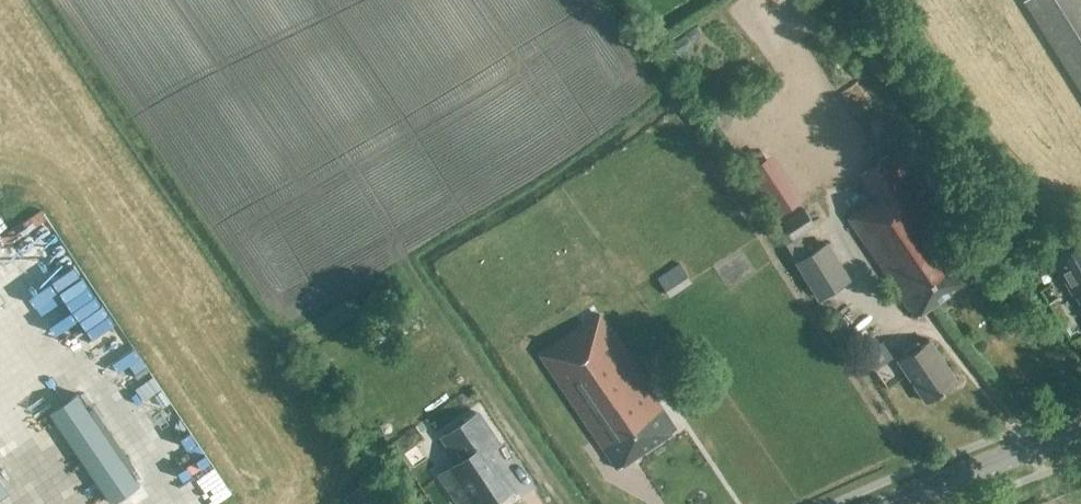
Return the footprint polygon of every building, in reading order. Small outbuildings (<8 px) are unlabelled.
[(1080,87),(1080,0),(1026,0),(1080,87)] [(874,200),(859,210),(848,218),(915,317),(975,276),(908,176),(891,152),(857,174),(874,200)] [(781,207),(793,200),(776,170),(763,177),(781,207)] [(816,226),(807,211),(785,224),(794,239),(816,226)] [(810,253),(800,237),(799,236),(787,244),(798,261),(796,262),(819,299),(852,279),(828,242),(810,253)] [(1055,257),(1077,295),(1076,295),(1080,304),(1080,243),(1055,257)] [(740,267),(753,260),(744,245),(732,252),(740,267)] [(670,297),(693,282),(680,262),(657,277),(670,297)] [(1043,281),(1050,279),(1048,273),(1041,275),(1043,281)] [(539,354),(617,468),(677,428),(599,314),(539,354)] [(927,402),(958,381),(930,339),(899,360),(927,402)] [(112,503),(140,484),(130,470),(77,393),(49,412),(112,503)] [(479,412),(443,437),(459,462),(440,475),(458,502),(462,500),(465,503),(486,503),(510,487),(486,450),(499,441),(479,412)] [(8,491),(0,478),(0,496),(8,491)]
